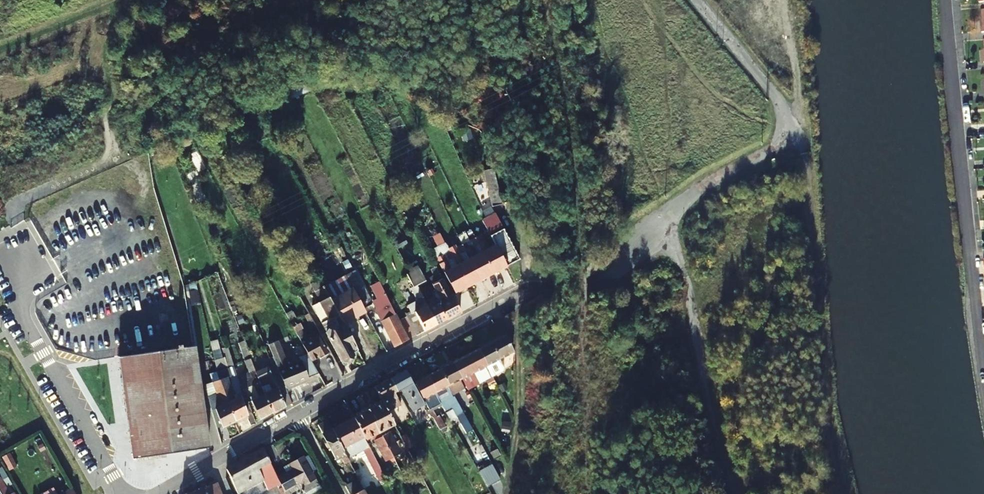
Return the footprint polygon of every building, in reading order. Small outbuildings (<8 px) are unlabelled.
[(309,84),(289,89),(291,97),(311,91),(309,84)] [(486,178),(492,203),(502,201),(495,177),(486,178)] [(484,216),(488,226),(486,227),(490,234),(495,243),(507,263),(519,257),(517,254),(506,232),(496,209),(484,216)] [(483,250),(494,271),(507,263),(495,243),(488,247),(480,231),(475,234),(478,242),(483,250)] [(494,271),(483,250),(477,254),(468,238),(461,242),(465,249),(469,258),(480,279),(494,271)] [(285,241),(281,243),(285,252),(290,250),(285,241)] [(457,264),(468,286),(480,279),(469,258),(463,261),(455,246),(449,249),(453,256),(457,264)] [(468,286),(457,264),(451,268),(442,253),(436,256),(456,293),(468,286)] [(437,324),(459,311),(434,265),(428,268),(434,280),(430,282),(441,303),(437,305),(434,299),(426,304),(437,324)] [(424,279),(417,266),(408,271),(415,285),(424,279)] [(408,271),(405,273),(412,286),(415,285),(408,271)] [(331,303),(319,280),(309,285),(313,291),(317,289),(323,300),(317,303),(326,320),(320,323),(325,332),(324,334),(340,361),(352,355),(351,352),(357,349),(343,324),(331,303)] [(426,304),(415,285),(412,286),(417,300),(406,306),(409,312),(406,315),(417,335),(435,325),(437,324),(426,304)] [(372,307),(361,286),(352,290),(364,312),(372,307)] [(364,312),(352,290),(331,303),(343,324),(364,312)] [(315,326),(308,314),(305,316),(311,328),(315,326)] [(408,341),(394,315),(381,323),(395,348),(408,341)] [(299,324),(295,327),(293,323),(291,325),(300,341),(304,339),(300,330),(302,330),(299,324)] [(512,350),(504,334),(476,348),(485,366),(487,364),(492,375),(503,369),(504,366),(499,357),(512,350)] [(261,355),(253,336),(243,342),(250,359),(254,369),(262,366),(258,357),(261,355)] [(303,347),(311,361),(326,353),(317,338),(303,347)] [(209,448),(196,364),(194,347),(191,347),(119,358),(133,458),(166,453),(200,449),(209,448)] [(481,382),(475,371),(485,366),(476,348),(463,355),(472,372),(471,373),(476,384),(479,383),(481,382)] [(469,388),(463,377),(471,373),(472,372),(463,355),(452,361),(461,378),(460,379),(465,390),(467,389),(469,388)] [(213,359),(215,367),(219,366),(224,364),(223,358),(213,359)] [(255,373),(254,369),(250,359),(244,361),(251,379),(246,380),(246,382),(243,383),(244,388),(255,385),(259,398),(252,401),(258,421),(272,415),(264,396),(259,384),(255,373)] [(461,378),(452,361),(440,367),(449,384),(452,383),(460,379),(461,378)] [(311,382),(303,362),(279,372),(287,391),(311,382)] [(272,392),(264,396),(272,415),(285,409),(284,407),(292,404),(287,391),(279,372),(277,366),(271,368),(268,367),(255,373),(259,384),(268,380),(272,392)] [(449,384),(440,367),(427,375),(436,392),(435,393),(440,404),(443,403),(444,402),(439,391),(448,386),(453,397),(455,396),(457,395),(452,383),(449,384)] [(406,370),(391,378),(398,391),(400,390),(411,410),(418,407),(426,420),(431,417),(406,370)] [(223,379),(221,373),(217,375),(218,381),(235,422),(246,416),(237,397),(234,399),(226,378),(223,379)] [(436,392),(427,375),(414,382),(429,410),(432,408),(427,397),(435,393),(436,392)] [(396,398),(394,393),(398,391),(391,378),(374,387),(381,402),(386,411),(393,407),(390,401),(396,398)] [(214,410),(221,429),(235,422),(218,381),(212,384),(221,407),(214,410)] [(251,414),(243,394),(237,397),(246,416),(251,414)] [(386,411),(381,402),(367,410),(394,459),(398,457),(396,455),(400,453),(389,431),(387,432),(385,427),(392,423),(386,411)] [(394,459),(367,410),(354,417),(364,435),(366,438),(373,434),(376,439),(374,440),(385,460),(388,459),(389,461),(394,459)] [(332,429),(341,447),(359,438),(364,435),(354,417),(332,429)] [(336,453),(342,465),(349,461),(341,447),(332,429),(327,420),(317,425),(332,456),(336,453)] [(366,452),(374,468),(380,465),(371,449),(366,438),(364,435),(359,438),(366,452)] [(263,479),(258,469),(270,462),(263,448),(226,469),(239,493),(263,479)] [(290,487),(290,486),(300,481),(304,489),(318,482),(303,453),(290,460),(293,466),(277,475),(284,493),(294,493),(290,487)] [(8,468),(12,466),(7,454),(2,456),(8,468)] [(479,471),(488,486),(500,479),(491,463),(479,471)] [(11,492),(8,493),(0,479),(0,493),(13,493),(11,492)] [(194,488),(196,493),(207,493),(205,488),(203,483),(194,488)] [(346,488),(349,493),(353,493),(361,490),(358,483),(346,488)] [(216,484),(205,488),(207,493),(220,493),(216,484)]
